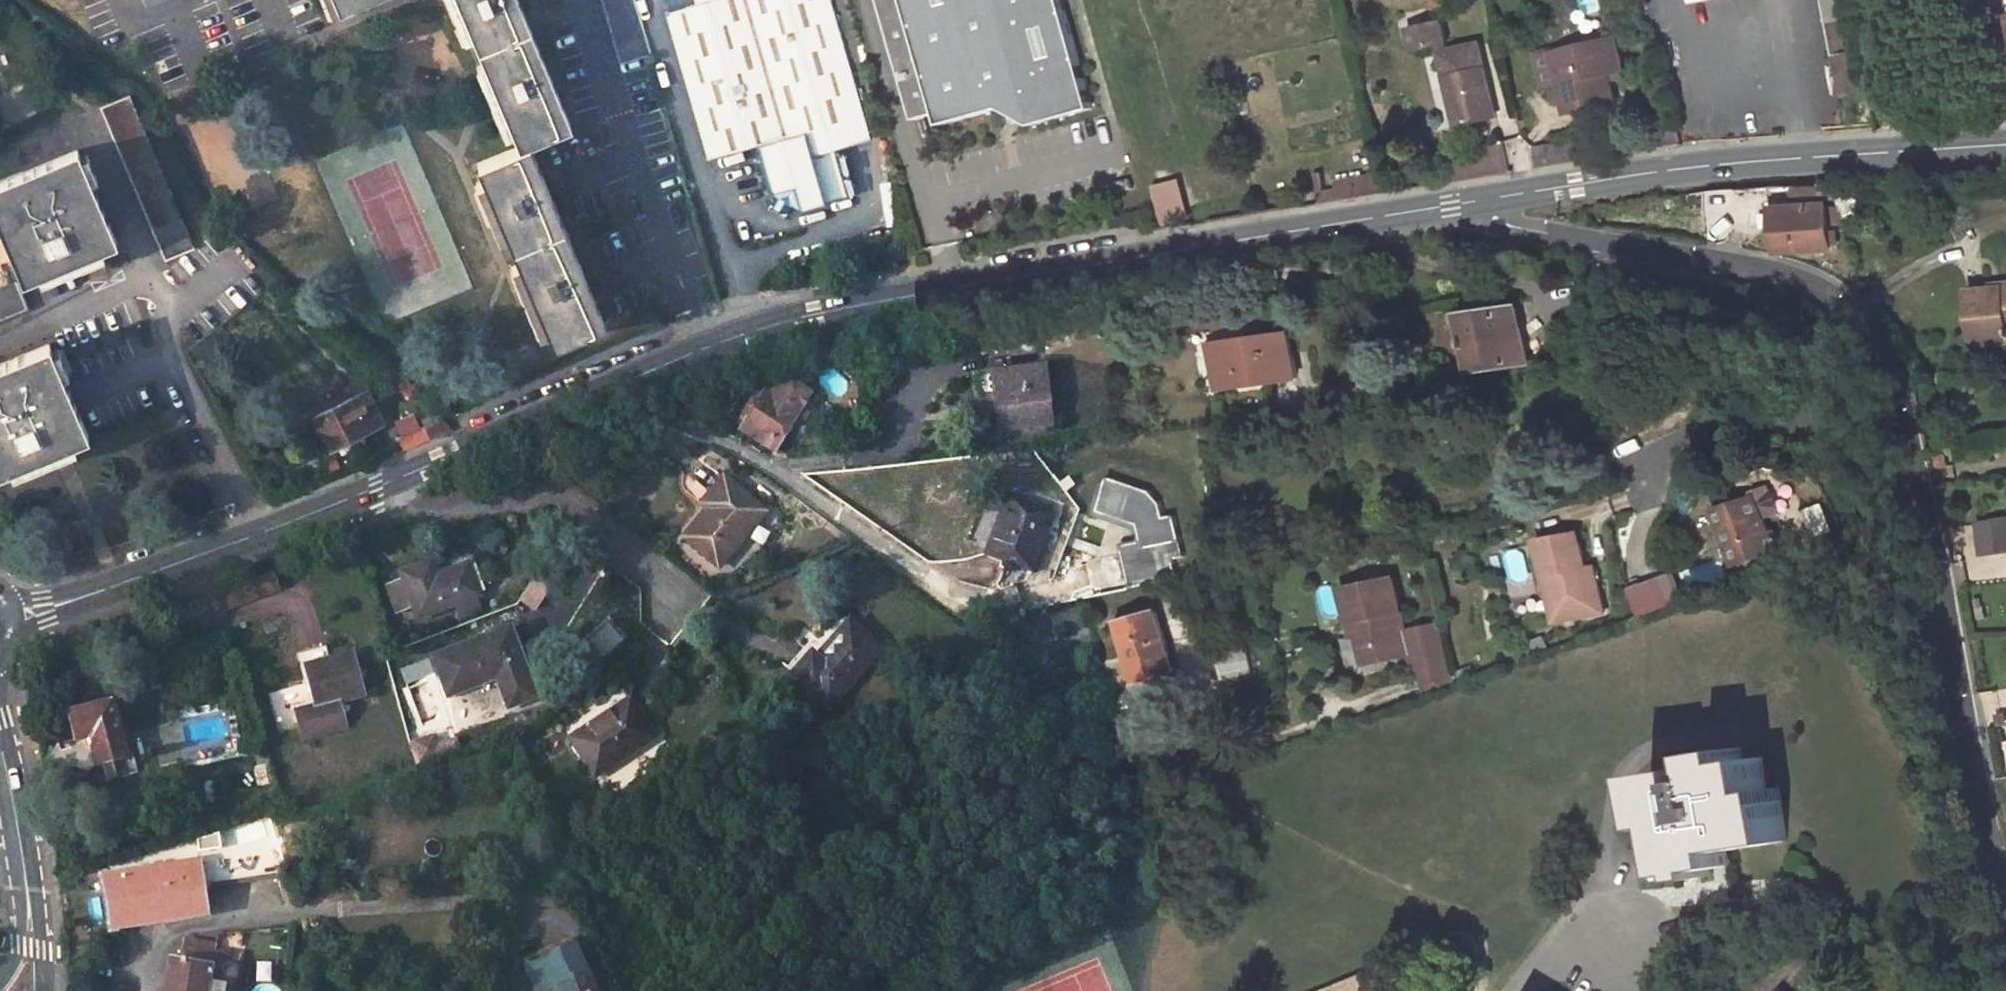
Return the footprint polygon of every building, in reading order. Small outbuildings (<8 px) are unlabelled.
[(518,141),(477,158),(552,341),(604,319),(528,138),(566,122),(516,0),(459,0),(518,141)] [(618,60),(647,51),(633,0),(600,0),(618,60)] [(706,153),(753,140),(767,189),(789,183),(796,207),(845,193),(830,141),(867,131),(828,0),(682,0),(663,5),(706,153)] [(908,117),(933,110),(937,124),(996,106),(1027,122),(1088,105),(1057,0),(874,0),(908,117)] [(1834,67),(1821,70),(1824,86),(1838,83),(1841,96),(1860,92),(1853,53),(1850,54),(1840,0),(1819,0),(1834,67)] [(1501,115),(1484,42),(1452,49),(1445,19),(1409,27),(1414,49),(1439,44),(1459,124),(1501,115)] [(1556,64),(1567,111),(1613,100),(1607,72),(1626,67),(1618,35),(1575,46),(1578,58),(1556,64)] [(128,99),(100,111),(164,266),(195,253),(128,99)] [(1578,141),(1546,146),(1549,165),(1581,159),(1578,141)] [(0,184),(0,226),(24,283),(116,244),(77,152),(0,184)] [(1507,152),(1452,161),(1456,181),(1511,171),(1507,152)] [(1124,173),(1108,176),(1111,188),(1127,182),(1124,173)] [(1155,185),(1162,226),(1191,221),(1184,180),(1155,185)] [(782,212),(788,202),(796,207),(789,183),(767,189),(776,194),(769,204),(782,212)] [(1835,188),(1822,188),(1822,199),(1835,198),(1835,188)] [(1832,207),(1779,207),(1781,255),(1835,252),(1832,207)] [(0,287),(0,322),(28,309),(15,281),(0,287)] [(1999,287),(2000,291),(1964,293),(1966,346),(2003,343),(2003,334),(2005,333),(2005,286),(1999,287)] [(1524,305),(1498,308),(1499,315),(1469,319),(1474,365),(1532,357),(1524,305)] [(1289,328),(1244,334),(1245,342),(1213,346),(1217,384),(1296,372),(1289,328)] [(1244,334),(1211,338),(1213,346),(1245,342),(1244,334)] [(0,364),(0,472),(89,435),(51,343),(0,364)] [(1045,359),(988,366),(995,421),(1052,415),(1045,359)] [(389,363),(379,372),(408,396),(417,390),(394,366),(389,363)] [(811,389),(787,376),(777,392),(766,386),(743,426),(776,446),(811,389)] [(362,387),(311,414),(327,448),(342,441),(346,448),(358,443),(354,434),(378,420),(362,387)] [(417,390),(408,396),(430,435),(448,427),(431,404),(417,390)] [(1947,458),(1934,459),(1936,469),(1947,467),(1947,458)] [(718,500),(687,536),(723,569),(769,514),(728,478),(713,495),(718,500)] [(1178,559),(1188,558),(1183,520),(1168,516),(1165,492),(1111,480),(1102,520),(1143,530),(1145,543),(1125,545),(1130,586),(1181,580),(1178,559)] [(1758,495),(1717,508),(1734,566),(1760,557),(1762,565),(1772,561),(1770,553),(1781,550),(1774,530),(1769,532),(1758,495)] [(1069,517),(1019,496),(993,556),(1042,577),(1069,517)] [(1826,502),(1806,509),(1816,539),(1836,532),(1826,502)] [(1994,521),(1998,554),(2005,553),(2005,520),(1994,521)] [(1581,535),(1541,541),(1553,623),(1602,616),(1596,570),(1586,570),(1581,535)] [(1526,550),(1509,554),(1515,584),(1532,580),(1526,550)] [(435,553),(401,563),(403,572),(388,575),(396,605),(411,600),(415,612),(479,593),(469,559),(440,568),(435,553)] [(278,571),(212,584),(215,600),(281,587),(278,571)] [(1642,617),(1687,601),(1677,572),(1631,589),(1642,617)] [(1381,653),(1393,661),(1414,657),(1416,669),(1426,666),(1427,672),(1423,673),(1429,700),(1455,691),(1442,629),(1409,635),(1398,582),(1347,591),(1354,626),(1357,625),(1364,657),(1381,653)] [(1160,611),(1121,621),(1139,681),(1176,670),(1160,611)] [(808,646),(789,667),(826,702),(879,644),(847,613),(813,651),(808,646)] [(511,623),(434,653),(448,692),(497,673),(509,704),(537,694),(511,623)] [(301,652),(312,693),(317,691),(321,704),(300,710),(307,736),(354,722),(346,697),(371,690),(358,650),(335,656),(332,643),(301,652)] [(1246,643),(1217,652),(1225,678),(1254,668),(1246,643)] [(1366,667),(1393,661),(1381,653),(1364,657),(1366,667)] [(629,689),(567,729),(594,770),(657,731),(629,689)] [(112,701),(69,713),(76,739),(96,733),(104,761),(127,753),(112,701)] [(416,762),(462,752),(457,732),(412,742),(416,762)] [(1700,767),(1652,771),(1655,815),(1672,814),(1676,857),(1707,854),(1708,866),(1733,864),(1732,850),(1774,846),(1772,824),(1785,822),(1783,801),(1769,802),(1764,759),(1742,761),(1740,750),(1721,751),(1723,765),(1709,766),(1710,776),(1701,777),(1700,767)] [(306,789),(298,791),(300,800),(309,797),(306,789)] [(199,837),(105,869),(117,932),(205,915),(201,885),(275,874),(267,822),(199,837)] [(216,945),(187,940),(184,955),(214,960),(216,945)] [(544,954),(547,961),(523,970),(531,990),(545,990),(547,990),(589,990),(570,945),(544,954)] [(171,960),(166,990),(215,990),(218,968),(171,960)]
